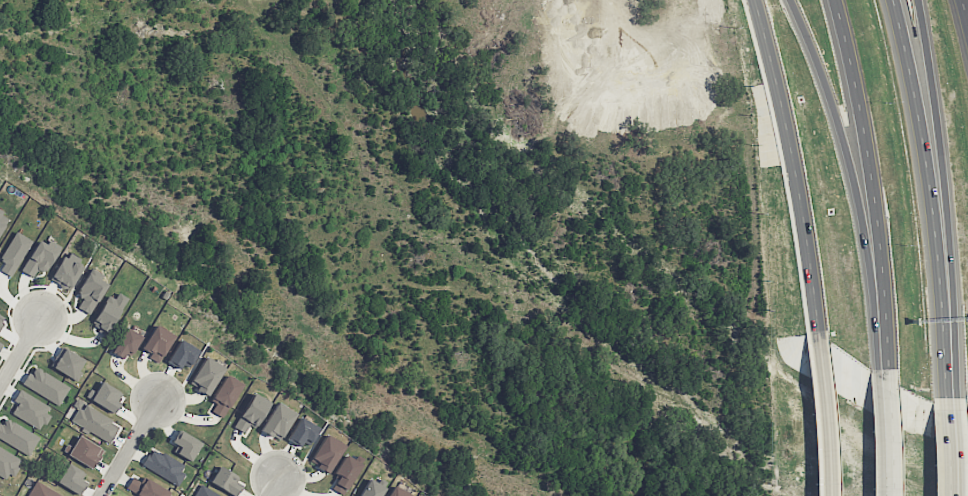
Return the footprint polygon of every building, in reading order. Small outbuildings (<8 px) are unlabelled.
[(0,212),(0,233),(9,217),(0,212)] [(57,250),(37,240),(22,272),(33,277),(37,269),(46,273),(57,250)] [(69,290),(85,264),(67,252),(50,279),(69,290)] [(82,299),(77,307),(89,314),(108,284),(89,273),(75,295),(82,299)] [(92,326),(106,334),(127,297),(112,289),(92,326)] [(174,335),(155,325),(141,350),(159,361),(174,335)] [(141,335),(125,327),(112,353),(127,361),(141,335)] [(197,350),(180,339),(166,361),(183,371),(197,350)] [(190,386),(210,395),(223,366),(203,357),(190,386)] [(69,384),(34,369),(31,374),(27,372),(21,387),(61,404),(69,384)] [(240,382),(223,375),(212,402),(215,403),(212,412),(226,417),(240,382)] [(86,397),(113,413),(120,402),(114,399),(119,391),(101,381),(95,392),(91,389),(86,397)] [(52,407),(19,390),(13,401),(17,403),(11,414),(40,429),(52,407)] [(256,426),(270,402),(253,393),(239,417),(256,426)] [(260,430),(279,441),(295,413),(276,402),(260,430)] [(72,423),(111,441),(120,422),(80,404),(72,423)] [(29,456),(39,437),(4,417),(0,423),(0,439),(29,456)] [(300,446),(302,442),(310,445),(319,427),(298,418),(288,441),(300,446)] [(173,452),(190,461),(201,443),(178,430),(171,442),(177,445),(173,452)] [(329,473),(345,446),(326,434),(310,462),(329,473)] [(102,450),(79,435),(68,454),(91,469),(102,450)] [(21,460),(0,447),(0,476),(8,481),(21,460)] [(176,485),(187,468),(153,447),(142,465),(176,485)] [(361,464),(344,455),(334,473),(339,476),(332,489),(343,495),(361,464)] [(79,478),(83,471),(68,463),(57,483),(78,494),(85,481),(79,478)] [(210,484),(236,495),(241,484),(234,481),(237,474),(217,466),(210,484)] [(138,495),(166,495),(169,490),(144,478),(142,482),(131,477),(125,490),(138,495)] [(385,488),(369,478),(359,495),(380,495),(385,488)] [(199,485),(194,495),(220,495),(199,485)] [(411,495),(392,486),(387,495),(411,495)]
